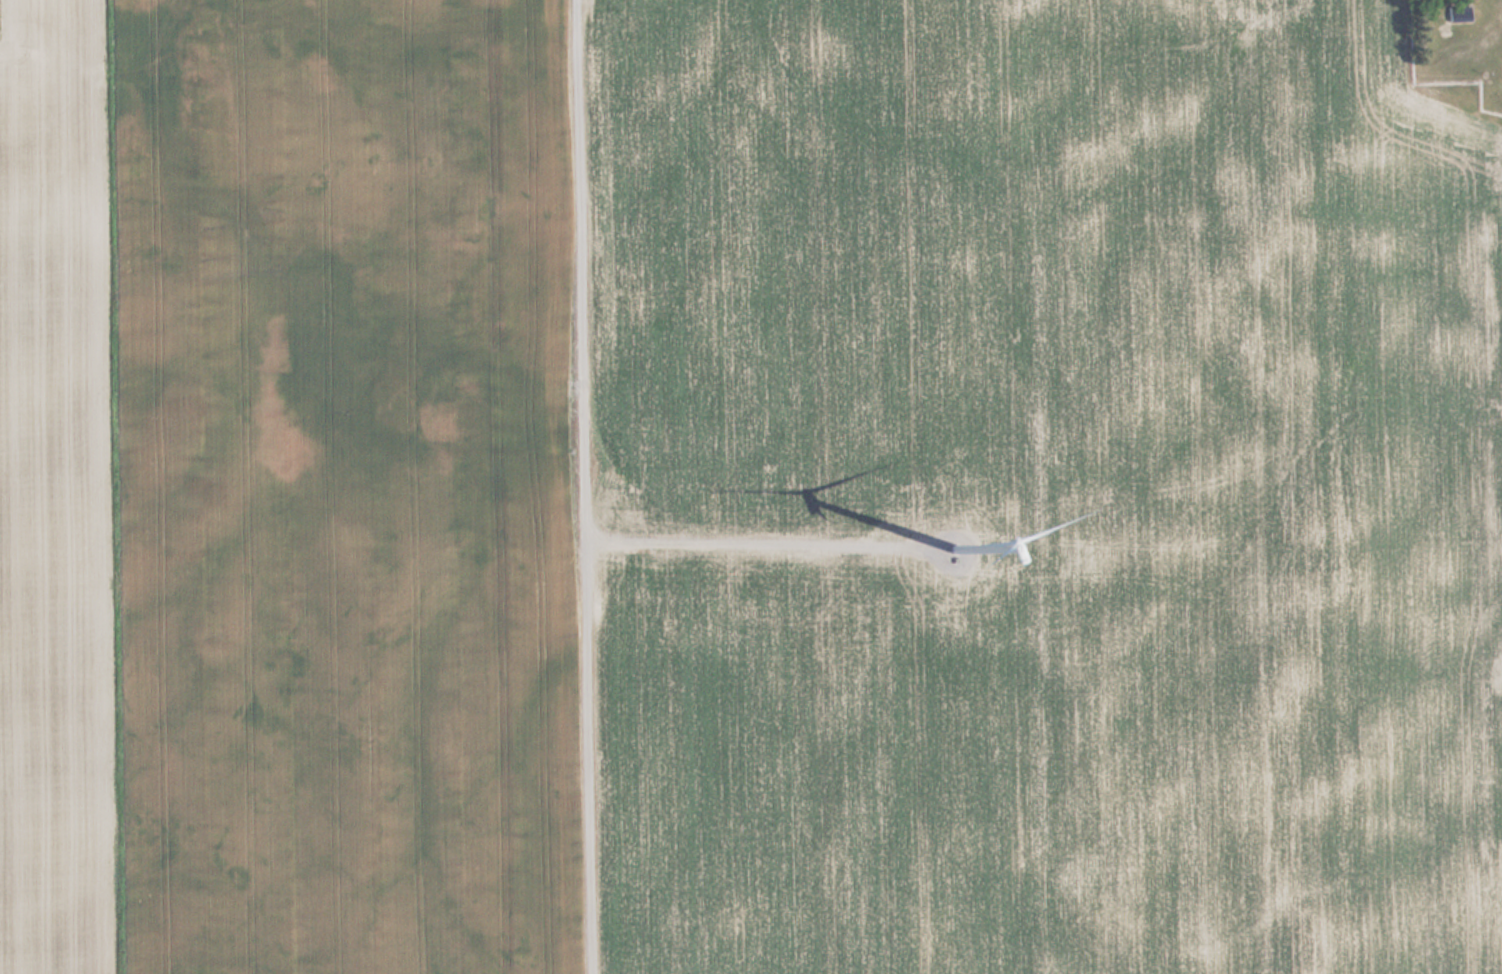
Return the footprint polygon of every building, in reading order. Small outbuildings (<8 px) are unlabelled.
[(1468,6),(1446,6),(1446,20),(1468,20),(1468,6)]
